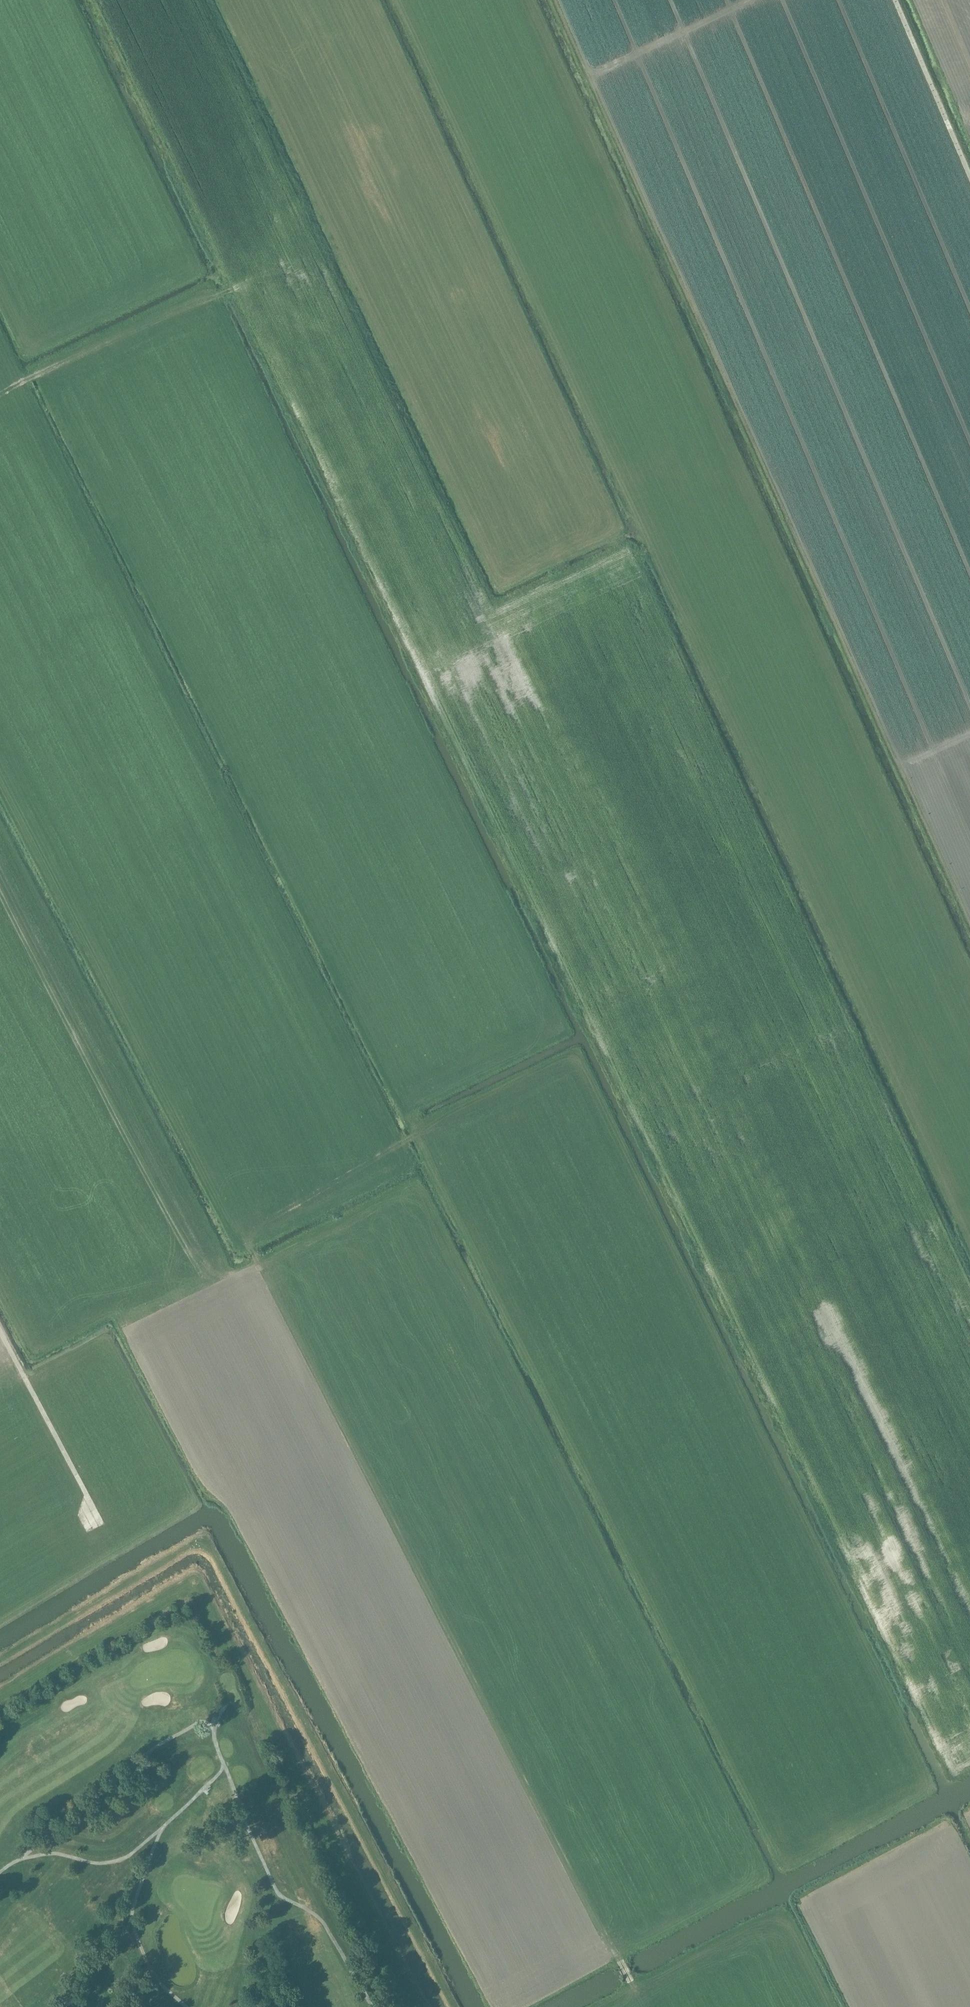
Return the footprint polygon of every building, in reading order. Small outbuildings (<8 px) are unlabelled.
[(625,1982),(632,1979),(622,1957),(615,1960),(625,1982)]
